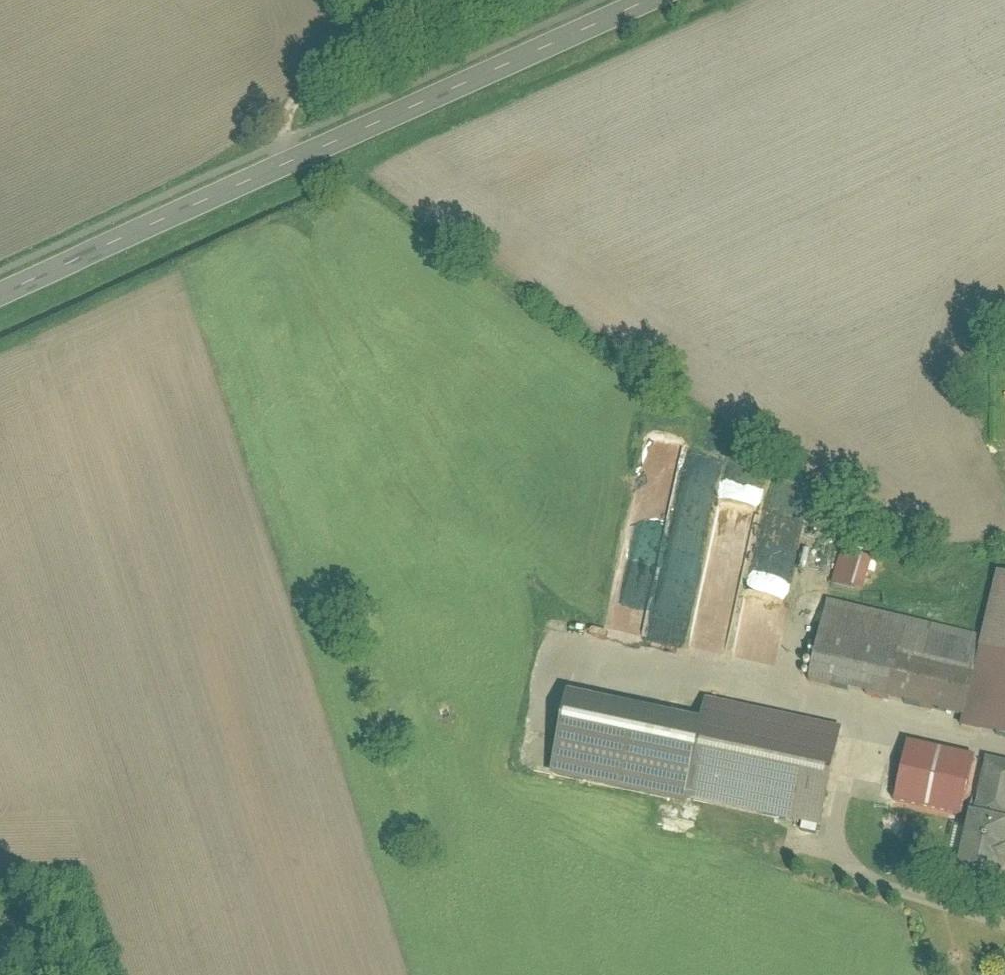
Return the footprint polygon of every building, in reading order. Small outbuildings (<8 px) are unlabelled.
[(652,433),(624,593),(656,599),(685,439),(652,433)] [(865,591),(874,558),(842,549),(833,583),(865,591)] [(832,594),(812,678),(972,716),(969,727),(1004,736),(1004,570),(997,569),(983,630),(832,594)] [(846,736),(712,707),(706,734),(573,706),(558,777),(825,835),(846,736)] [(979,766),(909,751),(896,811),(967,826),(979,766)] [(987,768),(963,893),(1004,902),(1004,771),(987,768)] [(953,825),(952,847),(964,848),(966,826),(953,825)]
